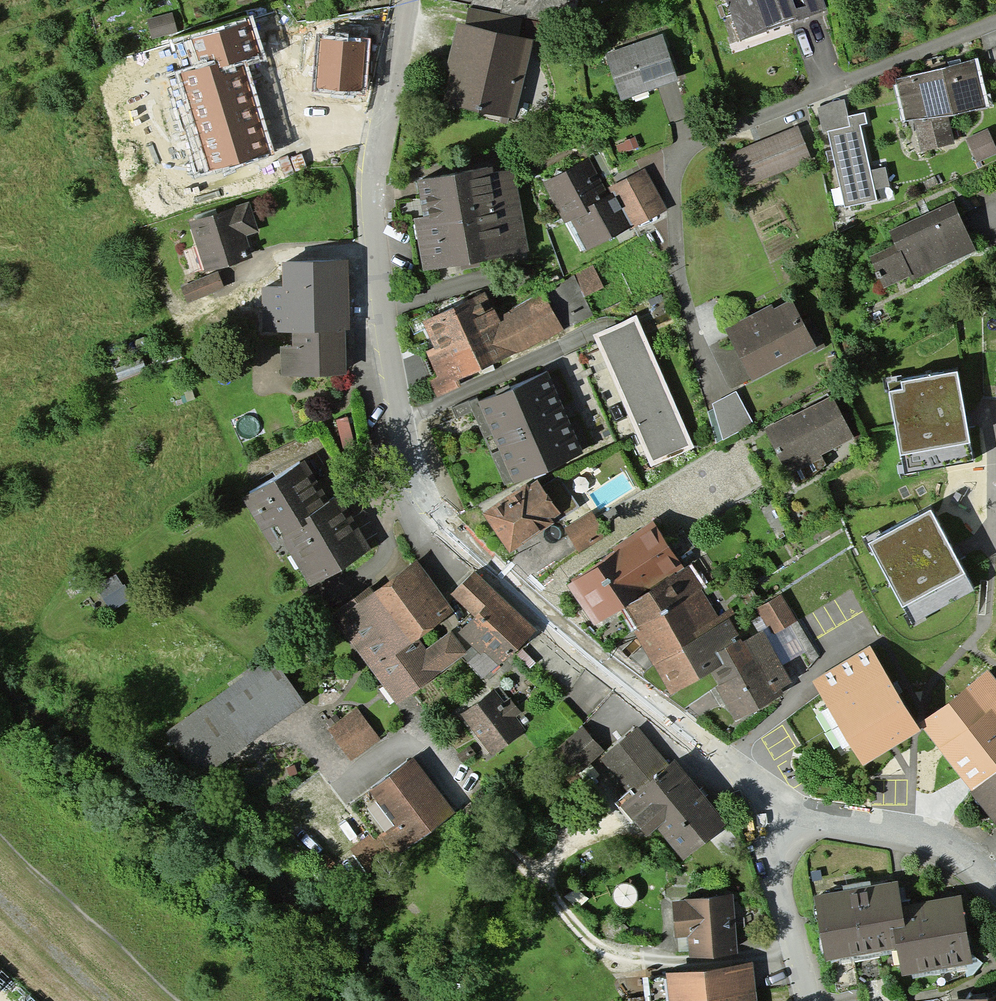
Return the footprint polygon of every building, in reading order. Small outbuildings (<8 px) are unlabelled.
[(468,6),(495,12),(498,0),(469,0),(468,6)] [(740,46),(823,16),(818,0),(723,0),(740,46)] [(169,12),(145,20),(152,37),(175,29),(169,12)] [(251,20),(191,39),(199,65),(217,59),(219,67),(242,59),(262,54),(251,20)] [(458,23),(441,102),(513,117),(530,38),(458,23)] [(658,34),(604,54),(620,99),(674,79),(658,34)] [(321,40),(317,90),(362,93),(366,43),(321,40)] [(190,106),(251,87),(242,59),(219,67),(217,59),(199,65),(179,71),(190,106)] [(971,61),(894,80),(906,126),(913,124),(920,150),(953,142),(946,116),(983,106),(971,61)] [(251,87),(190,106),(199,136),(260,117),(251,87)] [(841,100),(821,104),(825,119),(845,114),(841,100)] [(879,139),(872,108),(847,114),(848,117),(825,121),(831,149),(879,139)] [(260,117),(199,136),(210,173),(272,154),(260,117)] [(798,125),(727,155),(742,190),(812,160),(798,125)] [(591,158),(544,184),(583,252),(663,206),(643,171),(610,190),(591,158)] [(493,166),(415,176),(420,217),(414,218),(420,265),(523,251),(512,168),(493,171),(493,166)] [(247,202),(189,222),(206,272),(251,257),(245,241),(259,236),(247,202)] [(949,202),(886,228),(893,244),(868,254),(883,290),(971,254),(949,202)] [(356,257),(279,258),(280,288),(264,289),(265,330),(281,330),(282,374),(344,372),(344,328),(357,328),(356,257)] [(215,275),(181,289),(186,302),(220,288),(215,275)] [(419,361),(437,396),(460,383),(458,379),(556,328),(540,297),(498,319),(483,292),(418,326),(432,354),(419,361)] [(791,301),(722,330),(750,382),(814,355),(791,301)] [(633,317),(592,335),(650,464),(691,446),(633,317)] [(958,369),(887,382),(903,474),(974,461),(958,369)] [(542,372),(477,401),(512,477),(576,449),(542,372)] [(831,399),(763,432),(783,472),(851,439),(831,399)] [(299,459),(240,496),(281,561),(289,555),(307,584),(368,547),(299,459)] [(536,478),(481,512),(505,550),(560,517),(536,478)] [(932,508),(870,541),(913,623),(975,590),(932,508)] [(653,523),(564,586),(592,626),(681,563),(653,523)] [(415,559),(331,615),(390,704),(462,656),(448,634),(425,649),(416,635),(451,612),(415,559)] [(687,569),(623,608),(637,630),(632,632),(650,662),(718,620),(687,569)] [(532,627),(474,571),(451,596),(472,616),(458,630),(476,647),(465,658),(484,677),(532,627)] [(118,572),(94,587),(110,613),(135,598),(118,572)] [(780,597),(757,610),(771,634),(793,621),(780,597)] [(725,623),(652,667),(669,694),(720,663),(712,651),(734,637),(725,623)] [(788,681),(759,634),(724,655),(728,662),(708,674),(736,721),(778,696),(774,690),(788,681)] [(809,679),(859,765),(917,732),(867,646),(809,679)] [(262,664),(165,734),(197,777),(298,703),(281,680),(277,683),(262,664)] [(993,666),(920,723),(967,785),(995,764),(995,670),(993,666)] [(490,689),(460,714),(495,755),(524,730),(490,689)] [(353,712),(330,729),(342,744),(365,727),(353,712)] [(582,725),(563,742),(582,763),(601,746),(582,725)] [(638,726),(603,753),(627,784),(662,757),(638,726)] [(340,748),(353,763),(376,743),(365,729),(340,748)] [(723,817),(674,757),(624,798),(645,823),(656,814),(684,848),(723,817)] [(449,807),(412,758),(357,799),(394,848),(449,807)] [(969,792),(995,826),(995,771),(969,792)] [(896,879),(817,893),(827,952),(900,939),(904,967),(970,956),(959,893),(900,903),(896,879)] [(731,894),(675,898),(677,929),(691,928),(692,950),(735,946),(731,894)] [(669,969),(672,1000),(755,1000),(751,961),(669,969)] [(952,998),(952,1000),(995,1000),(995,990),(952,998)]
